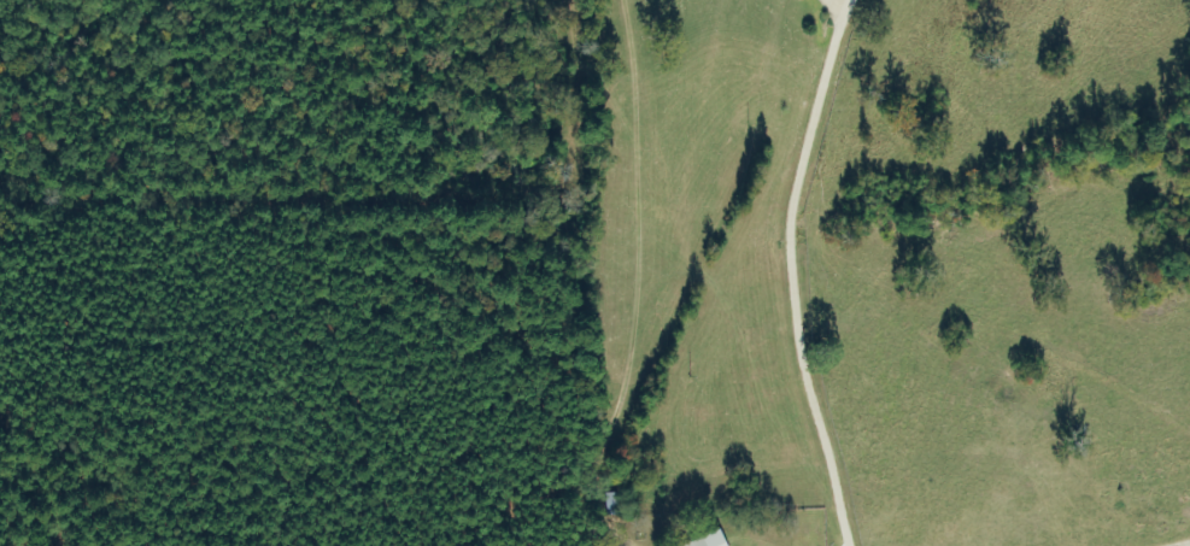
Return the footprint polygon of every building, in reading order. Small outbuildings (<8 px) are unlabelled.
[(720,528),(676,545),(727,545),(720,528)]
